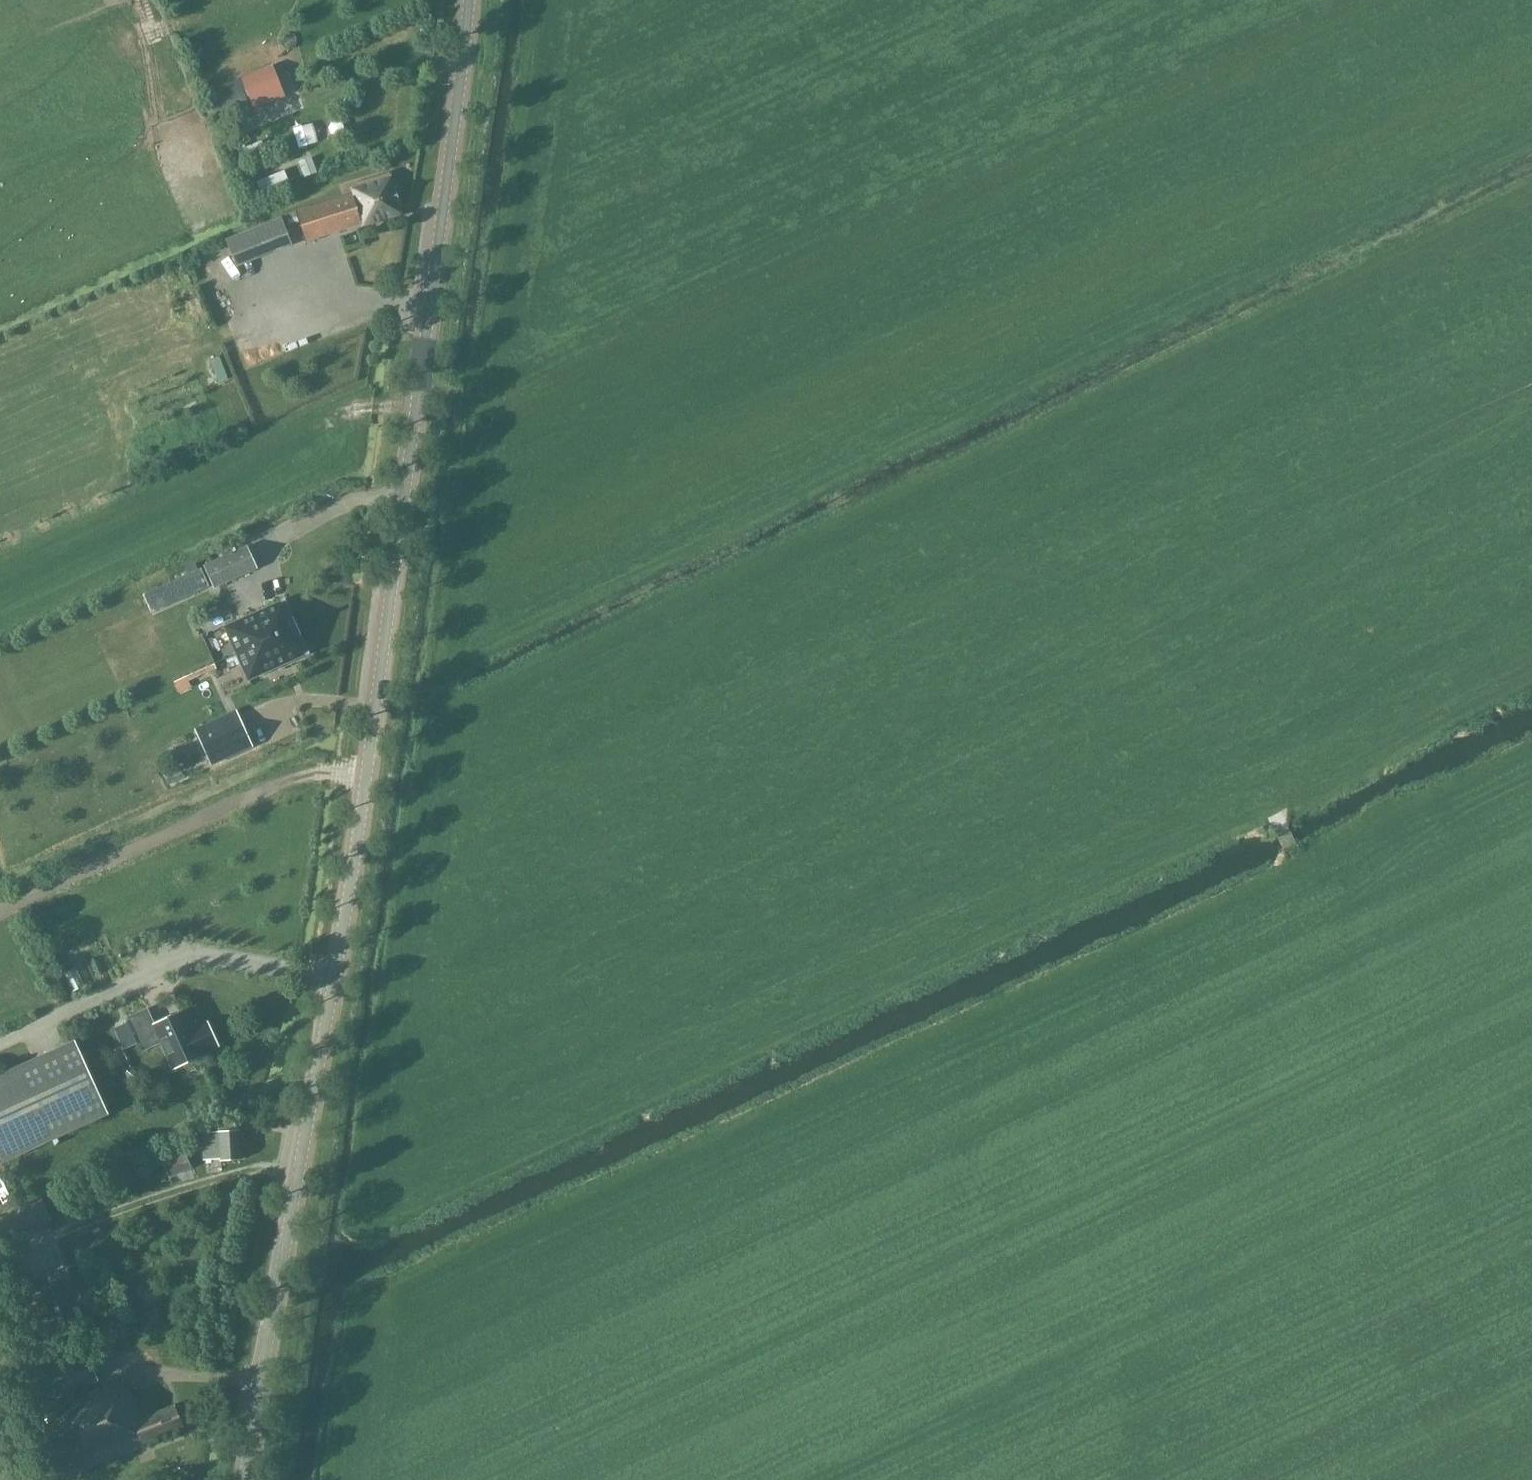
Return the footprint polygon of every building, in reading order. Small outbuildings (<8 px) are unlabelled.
[(286,96),(274,67),(207,93),(219,122),(286,96)] [(299,223),(303,234),(304,234),(306,243),(363,224),(362,221),(403,209),(392,169),(349,182),(352,194),(297,212),(285,217),(288,226),(299,223)] [(258,188),(286,179),(283,170),(256,178),(258,188)] [(225,240),(236,268),(292,246),(281,218),(225,240)] [(221,356),(208,359),(214,380),(226,376),(221,356)] [(247,546),(204,565),(214,587),(257,568),(247,546)] [(284,600),(224,627),(248,680),(308,653),(284,600)] [(242,724),(220,735),(223,742),(206,750),(212,764),(252,746),(242,724)] [(202,1053),(218,1046),(207,1022),(191,1030),(183,1011),(155,1024),(147,1008),(128,1017),(143,1051),(162,1042),(174,1068),(203,1055),(202,1053)] [(109,1114),(75,1041),(0,1075),(0,1163),(109,1114)] [(209,1160),(221,1159),(221,1160),(243,1159),(241,1130),(237,1130),(236,1123),(219,1125),(219,1132),(208,1133),(209,1160)] [(58,1396),(100,1378),(89,1351),(47,1368),(58,1396)] [(143,1418),(134,1393),(131,1394),(126,1378),(44,1410),(70,1475),(111,1459),(153,1444),(151,1439),(185,1427),(177,1406),(143,1418)]
